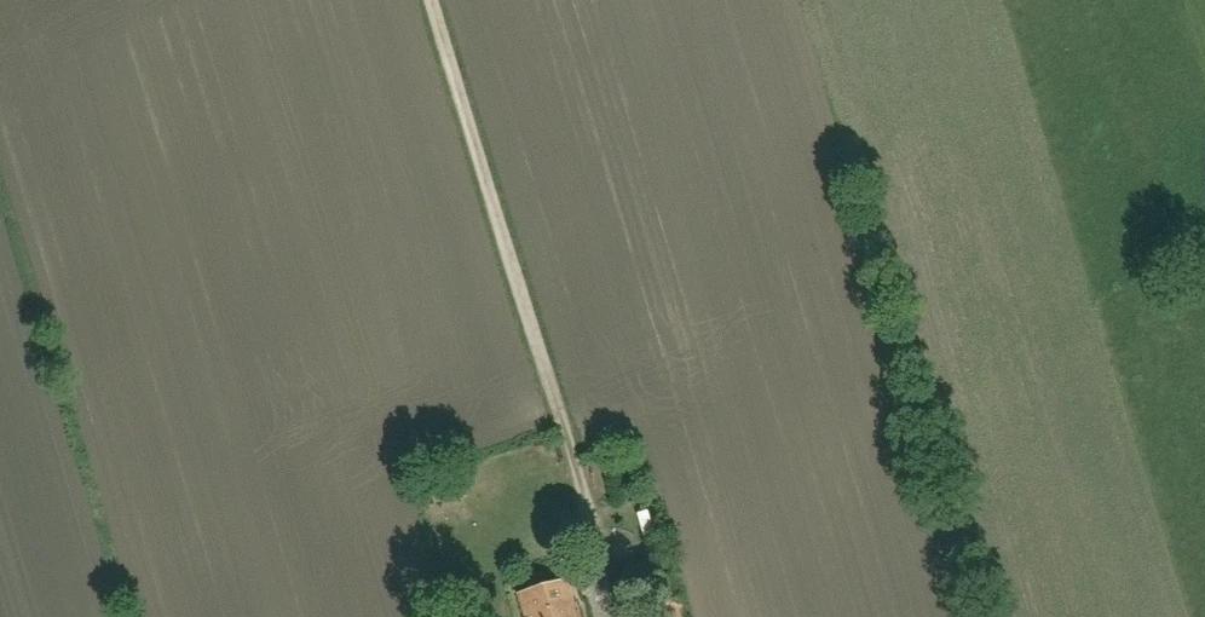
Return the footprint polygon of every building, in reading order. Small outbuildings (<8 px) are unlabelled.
[(519,593),(526,616),(582,616),(578,604),(576,604),(568,579),(519,593)]
